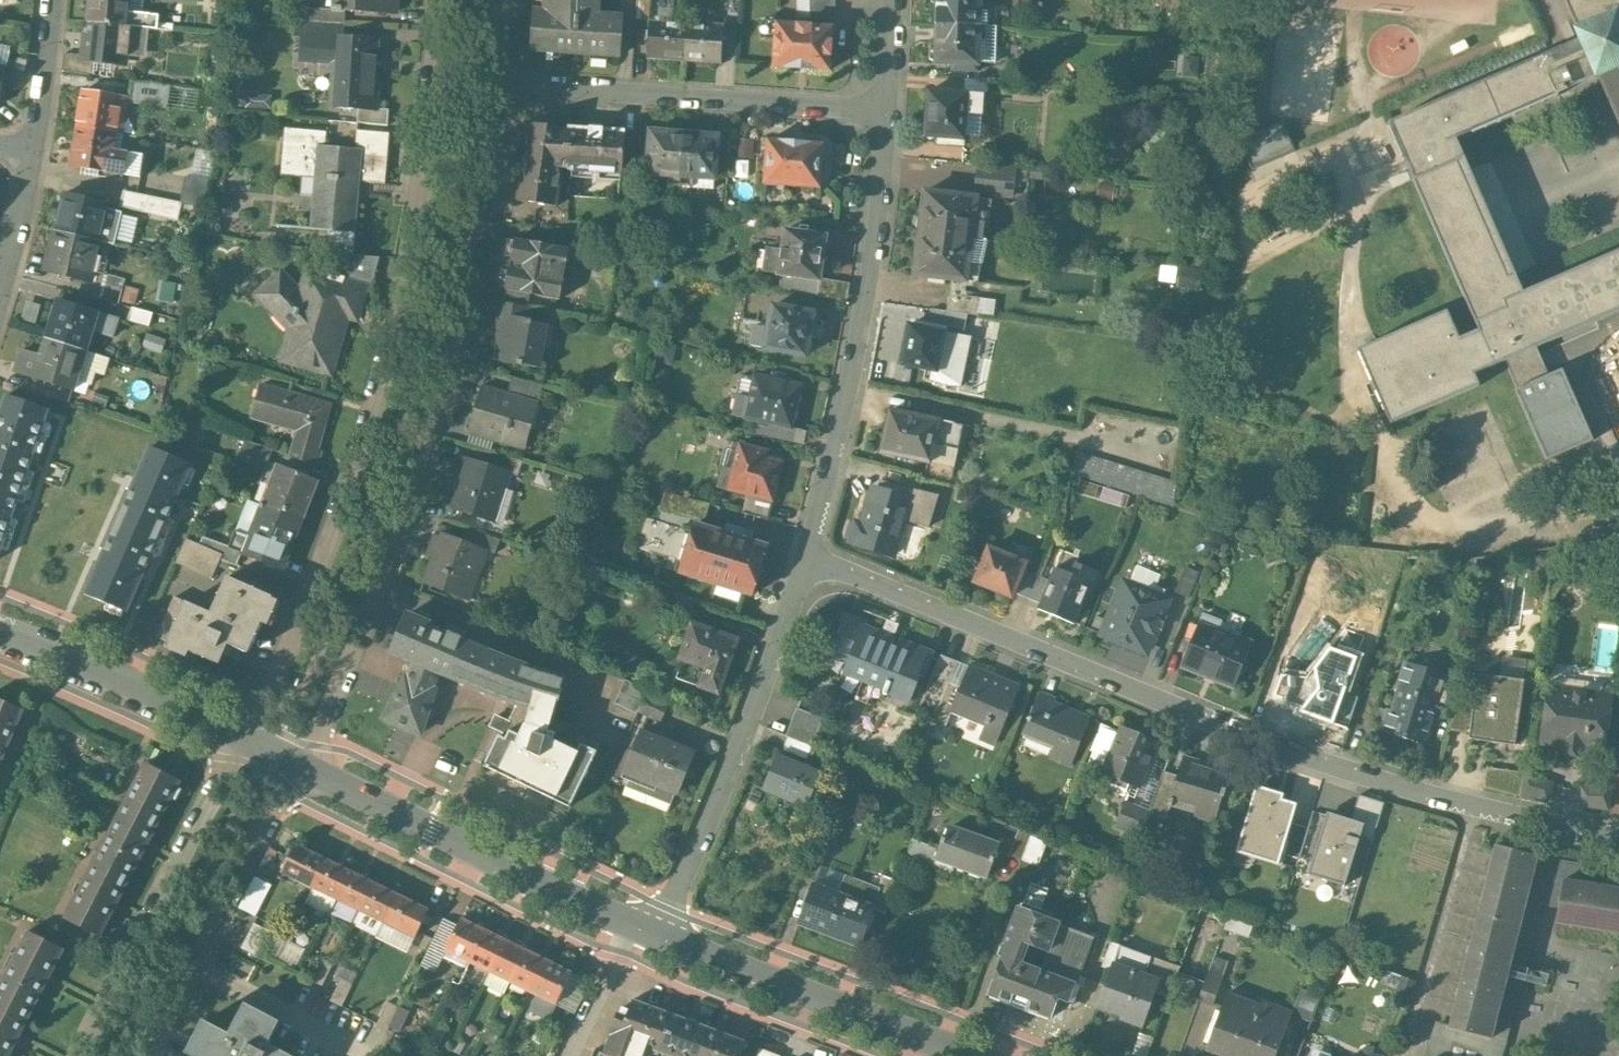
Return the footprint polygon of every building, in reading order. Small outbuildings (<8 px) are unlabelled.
[(90,22),(91,22),(126,26),(127,12),(128,0),(92,0),(90,22)] [(343,8),(337,8),(336,12),(345,12),(396,14),(396,0),(343,0),(343,8)] [(552,4),(559,4),(559,14),(600,17),(600,0),(552,0),(552,4)] [(812,21),(836,21),(836,0),(812,0),(812,21)] [(934,5),(941,10),(940,27),(980,30),(981,15),(981,0),(934,0),(934,5)] [(1579,33),(1577,33),(1579,40),(1595,77),(1596,78),(1599,77),(1607,97),(1618,92),(1618,0),(1564,0),(1579,33)] [(336,12),(322,11),(322,23),(344,24),(345,12),(336,12)] [(159,15),(127,12),(126,26),(144,28),(158,29),(159,15)] [(559,14),(535,12),(532,50),(621,56),(624,18),(600,17),(559,14)] [(126,26),(91,22),(87,57),(87,62),(96,63),(109,64),(110,60),(124,62),(126,46),(142,48),(144,28),(126,26)] [(322,23),(309,22),(308,36),(343,38),(344,24),(322,23)] [(689,25),(651,23),(648,58),(687,61),(689,25)] [(834,28),(778,24),(775,66),(831,70),(834,28)] [(725,28),(689,25),(687,61),(723,63),(725,28)] [(980,30),(940,27),(939,46),(933,49),(932,60),(939,65),(980,65),(980,43),(980,30)] [(343,38),(308,36),(307,43),(301,43),(300,61),(326,63),(326,59),(340,60),(337,108),(353,109),(358,109),(376,110),(376,109),(377,90),(374,90),(377,40),(343,38)] [(1579,40),(1387,124),(1403,163),(1406,162),(1415,181),(1413,182),(1475,323),(1506,310),(1503,302),(1524,293),(1515,274),(1508,277),(1456,163),(1454,164),(1446,144),(1567,91),(1566,89),(1595,77),(1579,40)] [(87,57),(64,55),(62,72),(94,76),(96,63),(87,62),(87,57)] [(154,84),(129,81),(127,94),(153,97),(154,84)] [(127,97),(83,90),(78,128),(117,134),(123,135),(128,102),(128,97),(127,97)] [(982,96),(930,92),(927,126),(924,131),(927,137),(932,139),(936,137),(948,138),(947,144),(966,146),(967,133),(976,134),(977,114),(981,115),(982,96)] [(1607,97),(1618,125),(1618,92),(1607,97)] [(153,97),(127,94),(127,97),(128,97),(128,102),(152,105),(153,97)] [(376,110),(358,109),(357,123),(388,126),(389,110),(376,109),(376,110)] [(1280,122),(1240,137),(1251,165),(1291,150),(1280,122)] [(565,130),(529,124),(517,202),(556,207),(562,169),(568,130),(565,130)] [(625,130),(565,126),(565,130),(568,130),(562,169),(622,173),(625,130)] [(117,134),(78,128),(72,165),(110,172),(114,150),(117,134)] [(327,132),(285,128),(284,143),(325,147),(327,132)] [(390,135),(357,132),(355,149),(388,152),(390,135)] [(684,134),(651,132),(648,173),(669,174),(668,185),(680,186),(684,134)] [(718,137),(684,134),(680,186),(694,187),(694,176),(715,178),(718,137)] [(823,145),(768,140),(764,185),(819,189),(823,145)] [(325,147),(284,143),(281,175),(314,178),(310,228),(276,225),(276,227),(332,232),(331,253),(314,251),(314,252),(333,254),(334,253),(353,255),(360,182),(385,184),(388,152),(355,149),(325,147)] [(143,155),(114,150),(110,172),(139,177),(143,155)] [(210,181),(185,176),(180,202),(204,207),(210,181)] [(149,196),(124,191),(121,207),(146,212),(149,196)] [(976,199),(924,192),(921,217),(917,221),(917,225),(919,230),(919,233),(971,239),(976,202),(976,199)] [(108,204),(68,194),(58,233),(100,242),(108,204)] [(991,204),(976,202),(973,223),(983,225),(983,227),(988,227),(991,204)] [(983,225),(973,223),(971,239),(979,240),(981,240),(983,227),(983,225)] [(824,235),(783,229),(780,252),(765,249),(762,272),(791,276),(816,280),(818,280),(824,235)] [(100,242),(58,233),(50,269),(91,279),(100,242)] [(971,239),(919,233),(913,276),(966,283),(968,264),(971,239)] [(569,249),(515,239),(505,290),(529,294),(560,300),(569,249)] [(979,240),(971,239),(968,264),(976,265),(979,240)] [(113,245),(100,242),(91,279),(99,281),(104,256),(110,257),(113,245)] [(353,255),(334,253),(333,254),(330,267),(348,272),(346,278),(372,285),(380,258),(353,255)] [(1547,291),(1544,284),(1524,293),(1503,302),(1506,310),(1475,323),(1479,333),(1494,366),(1503,362),(1546,459),(1589,440),(1550,349),(1536,355),(1533,348),(1618,310),(1618,260),(1547,291)] [(122,301),(128,278),(107,272),(101,296),(122,301)] [(816,280),(791,276),(789,291),(814,296),(816,280)] [(310,294),(293,290),(281,277),(262,293),(277,310),(293,314),(283,358),(330,369),(344,313),(357,316),(363,289),(339,283),(338,287),(312,281),(310,294)] [(170,300),(172,283),(161,282),(159,299),(170,300)] [(529,294),(505,290),(503,302),(526,307),(527,307),(529,294)] [(98,310),(60,298),(47,340),(85,351),(93,328),(97,313),(98,310)] [(503,302),(502,302),(500,316),(506,317),(523,321),(526,307),(503,302)] [(808,313),(768,307),(764,329),(749,327),(745,346),(801,356),(801,354),(809,348),(803,340),(808,313)] [(152,314),(132,308),(129,319),(149,325),(152,314)] [(966,313),(930,308),(929,320),(928,320),(926,328),(909,324),(901,363),(930,369),(928,380),(950,384),(960,384),(969,336),(962,334),(966,313)] [(118,318),(97,313),(93,328),(114,334),(118,318)] [(1447,313),(1359,352),(1392,426),(1479,387),(1474,375),(1494,366),(1479,333),(1459,342),(1447,313)] [(523,321),(506,317),(502,339),(500,339),(495,361),(523,366),(523,363),(537,365),(538,357),(543,326),(531,324),(532,322),(523,321)] [(553,327),(543,326),(538,357),(549,358),(553,327)] [(85,351),(47,340),(42,354),(24,349),(17,370),(74,387),(77,378),(82,362),(85,351)] [(96,366),(82,362),(77,378),(90,382),(96,366)] [(800,389),(755,377),(749,400),(745,419),(789,430),(800,389)] [(542,386),(512,378),(507,395),(538,404),(542,386)] [(330,404),(259,385),(251,416),(297,428),(290,457),(318,466),(323,449),(319,448),(330,404)] [(507,395),(483,388),(482,388),(469,432),(470,433),(470,432),(523,448),(524,448),(530,430),(530,429),(524,427),(531,403),(537,405),(538,404),(507,395)] [(749,400),(736,397),(731,416),(745,419),(749,400)] [(0,412),(0,543),(46,412),(5,398),(0,412)] [(537,405),(531,403),(524,427),(530,429),(530,430),(534,431),(542,406),(537,405)] [(961,424),(890,410),(881,454),(926,464),(922,478),(949,485),(961,424)] [(271,450),(245,441),(241,453),(267,462),(271,450)] [(768,453),(739,446),(732,472),(727,491),(771,502),(780,464),(766,461),(768,453)] [(150,450),(86,596),(125,613),(189,467),(150,450)] [(523,464),(497,456),(493,469),(510,474),(510,475),(519,478),(523,464)] [(1176,486),(1078,456),(1071,477),(1175,511),(1174,508),(1176,486)] [(493,469),(471,463),(465,486),(463,486),(454,511),(489,523),(499,493),(504,495),(510,475),(510,474),(493,469)] [(318,479),(277,464),(270,483),(273,489),(267,507),(301,519),(318,479)] [(732,472),(722,469),(717,489),(727,491),(732,472)] [(895,483),(882,479),(878,490),(892,495),(895,483)] [(938,495),(895,483),(892,495),(909,500),(900,529),(901,530),(904,520),(929,527),(938,495)] [(878,490),(872,489),(862,524),(857,543),(892,555),(900,529),(909,500),(878,490)] [(722,509),(679,498),(674,514),(702,522),(700,529),(715,533),(722,509)] [(267,507),(262,505),(250,538),(244,553),(244,554),(283,568),(301,519),(267,507)] [(854,521),(848,541),(857,543),(862,524),(854,521)] [(700,529),(695,527),(681,574),(751,595),(765,548),(715,533),(700,529)] [(501,542),(472,531),(467,545),(484,551),(496,556),(501,542)] [(250,538),(235,532),(230,547),(243,551),(242,553),(244,553),(250,538)] [(467,545),(444,536),(427,584),(466,599),(484,551),(467,545)] [(230,547),(203,537),(199,545),(221,554),(221,556),(220,560),(237,566),(242,553),(243,551),(230,547)] [(199,545),(186,539),(176,563),(212,579),(220,560),(221,556),(221,554),(199,545)] [(1025,563),(988,548),(974,582),(1011,597),(1025,563)] [(1076,564),(1074,568),(1060,562),(1057,570),(1055,569),(1039,608),(1074,622),(1094,572),(1076,564)] [(1198,574),(1186,569),(1176,592),(1188,598),(1198,574)] [(211,614),(174,598),(158,638),(219,665),(227,645),(247,654),(272,597),(227,578),(211,614)] [(1165,602),(1126,586),(1105,637),(1145,652),(1151,636),(1154,637),(1161,620),(1159,619),(1165,602)] [(700,605),(673,595),(668,608),(696,617),(700,605)] [(430,623),(409,614),(393,651),(417,662),(410,678),(406,677),(386,718),(402,725),(421,732),(435,688),(432,687),(439,671),(489,691),(518,701),(531,705),(530,709),(552,715),(553,716),(563,676),(539,670),(465,642),(468,636),(450,628),(447,635),(428,627),(430,623)] [(921,654),(861,631),(863,625),(842,618),(828,656),(846,662),(841,674),(883,691),(881,694),(885,695),(885,693),(906,701),(905,702),(907,703),(916,677),(913,676),(921,654)] [(1250,643),(1199,623),(1182,666),(1233,686),(1250,643)] [(735,641),(691,626),(680,661),(683,662),(677,681),(718,695),(735,641)] [(1321,655),(1313,647),(1283,675),(1277,697),(1338,721),(1364,634),(1343,629),(1321,655)] [(953,661),(936,654),(919,698),(937,705),(945,684),(953,661)] [(1448,676),(1405,663),(1397,687),(1400,688),(1392,711),(1388,710),(1381,731),(1424,744),(1434,713),(1439,714),(1439,715),(1451,719),(1458,695),(1445,692),(1450,678),(1448,677),(1448,676)] [(1016,684),(966,665),(956,688),(949,707),(951,708),(949,713),(981,726),(977,736),(994,742),(1016,684)] [(1478,674),(1473,707),(1470,733),(1469,738),(1515,745),(1524,680),(1478,674)] [(649,690),(625,679),(614,703),(637,714),(638,711),(646,695),(649,690)] [(934,713),(929,726),(942,732),(949,713),(951,708),(949,707),(956,688),(945,684),(937,705),(934,713)] [(1610,697),(1550,689),(1543,742),(1563,745),(1562,752),(1582,755),(1583,747),(1604,750),(1610,697)] [(1053,699),(1039,694),(1030,717),(1029,717),(1028,720),(1029,721),(1025,731),(1055,744),(1050,756),(1070,764),(1088,719),(1051,704),(1053,699)] [(25,705),(0,695),(0,768),(25,705)] [(666,705),(646,695),(638,711),(659,720),(666,705)] [(937,705),(919,698),(916,706),(934,713),(937,705)] [(531,705),(518,701),(501,734),(505,736),(509,727),(519,731),(524,721),(526,721),(530,709),(531,705)] [(1473,707),(1456,704),(1449,730),(1470,733),(1473,707)] [(552,715),(530,709),(526,721),(524,721),(519,731),(509,727),(505,736),(501,734),(498,732),(485,759),(487,760),(485,764),(569,805),(571,801),(572,802),(596,750),(580,742),(577,749),(545,733),(552,715)] [(823,720),(796,709),(785,737),(812,747),(823,720)] [(1118,733),(1101,726),(1091,751),(1108,757),(1118,733)] [(1157,742),(1120,728),(1118,733),(1108,757),(1102,772),(1109,775),(1131,784),(1138,787),(1157,742)] [(693,754),(640,732),(632,752),(638,755),(634,765),(633,765),(631,770),(632,770),(631,773),(677,791),(693,754)] [(819,776),(776,759),(763,790),(764,791),(765,790),(804,806),(804,807),(806,808),(819,776)] [(1229,772),(1182,759),(1177,776),(1168,806),(1170,806),(1216,819),(1222,798),(1222,799),(1229,772)] [(145,762),(67,918),(102,935),(179,780),(145,762)] [(1553,783),(1527,771),(1524,795),(1547,799),(1553,783)] [(1164,772),(1150,812),(1150,814),(1166,819),(1170,806),(1168,806),(1177,776),(1164,772)] [(1131,784),(1109,775),(1105,784),(1107,788),(1125,795),(1128,794),(1131,784)] [(1611,784),(1581,787),(1583,805),(1608,808),(1611,784)] [(1284,794),(1256,785),(1236,852),(1278,865),(1279,863),(1282,864),(1285,854),(1289,842),(1286,841),(1291,823),(1297,804),(1282,799),(1284,794)] [(1359,795),(1351,820),(1364,824),(1360,836),(1373,840),(1384,803),(1359,795)] [(1150,812),(1136,806),(1126,830),(1141,836),(1150,812)] [(1344,886),(1360,836),(1364,824),(1351,820),(1327,812),(1313,858),(1327,863),(1322,879),(1344,886)] [(1308,828),(1291,823),(1286,841),(1289,842),(1285,854),(1299,859),(1308,828)] [(997,845),(949,828),(945,840),(942,839),(940,843),(941,844),(939,850),(934,864),(951,870),(953,866),(985,878),(997,845)] [(1032,834),(1017,828),(1007,855),(1022,860),(1032,834)] [(939,850),(913,840),(908,855),(934,864),(939,850)] [(1532,875),(1536,858),(1537,857),(1493,845),(1478,901),(1480,901),(1476,915),(1475,915),(1445,1026),(1435,1023),(1425,1055),(1444,1055),(1449,1040),(1481,1049),(1479,1055),(1498,1055),(1538,903),(1557,906),(1561,881),(1532,875)] [(327,860),(296,846),(282,873),(313,888),(327,860)] [(1578,865),(1536,858),(1532,875),(1561,881),(1562,878),(1576,881),(1578,865)] [(350,871),(327,860),(313,888),(336,899),(350,871)] [(1022,860),(1008,899),(1020,903),(1023,905),(1032,883),(1039,866),(1022,860)] [(374,883),(350,871),(336,899),(361,911),(374,883)] [(242,907),(262,915),(274,882),(255,875),(242,907)] [(882,875),(877,887),(850,877),(843,898),(873,909),(873,910),(885,914),(898,881),(882,875)] [(1397,881),(1380,877),(1377,889),(1393,894),(1397,881)] [(1562,878),(1561,881),(1557,906),(1555,925),(1559,925),(1559,923),(1570,925),(1569,927),(1618,935),(1618,888),(1576,881),(1562,878)] [(398,894),(374,883),(361,911),(384,922),(398,894)] [(1048,889),(1032,883),(1023,905),(1020,903),(1018,907),(1052,920),(1054,914),(1041,909),(1048,889)] [(843,898),(813,887),(799,923),(829,934),(843,898)] [(431,910),(398,894),(384,922),(417,938),(431,910)] [(873,909),(843,898),(829,934),(859,945),(873,910),(873,909)] [(1052,920),(1018,907),(1000,958),(1002,959),(1003,957),(1065,980),(1058,998),(1073,1004),(1080,986),(1076,985),(1077,984),(1076,983),(1093,938),(1094,939),(1094,937),(1058,924),(1059,922),(1052,920)] [(464,920),(448,951),(470,962),(486,931),(464,920)] [(275,935),(253,924),(241,948),(263,959),(275,935)] [(0,986),(0,1055),(8,1055),(64,949),(29,931),(0,986)] [(505,940),(486,931),(470,962),(490,972),(505,940)] [(301,958),(303,942),(278,940),(277,956),(301,958)] [(525,950),(505,940),(490,972),(510,982),(525,950)] [(1149,957),(1121,946),(1121,945),(1119,945),(1113,964),(1112,963),(1096,1007),(1099,1008),(1101,1003),(1123,1011),(1120,1019),(1142,1026),(1155,992),(1169,997),(1180,967),(1150,956),(1149,957)] [(545,959),(525,950),(510,982),(529,992),(545,959)] [(1065,980),(1003,957),(1002,959),(989,994),(990,995),(991,994),(1050,1016),(1049,1017),(1051,1018),(1058,998),(1065,980)] [(322,959),(311,983),(323,989),(335,965),(322,959)] [(570,972),(545,959),(529,992),(538,996),(555,1004),(570,972)] [(1208,972),(1198,1000),(1213,1005),(1223,977),(1208,972)] [(1416,981),(1401,976),(1393,1004),(1407,1009),(1416,981)] [(343,978),(331,1002),(342,1007),(354,983),(343,978)] [(1313,1017),(1319,993),(1298,989),(1292,1012),(1313,1017)] [(555,1004),(538,996),(531,1010),(548,1019),(555,1004)] [(674,1014),(632,999),(625,1017),(618,1036),(660,1051),(674,1014)] [(400,1005),(389,1000),(377,1024),(388,1030),(400,1005)] [(243,1022),(237,1019),(229,1034),(203,1021),(195,1037),(201,1040),(194,1055),(187,1052),(186,1053),(191,1055),(293,1055),(268,1043),(280,1022),(245,1004),(244,1005),(250,1008),(243,1022)] [(1223,1007),(1207,1050),(1223,1055),(1275,1055),(1290,1015),(1260,1004),(1254,1019),(1223,1007)] [(618,1036),(625,1017),(613,1012),(606,1031),(612,1033),(605,1052),(612,1055),(658,1055),(660,1051),(618,1036)] [(674,1014),(660,1051),(673,1055),(698,1055),(709,1028),(674,1014)] [(504,1026),(491,1020),(481,1042),(493,1048),(504,1026)] [(709,1028),(698,1055),(739,1055),(745,1041),(709,1028)] [(757,1055),(773,1055),(775,1052),(760,1046),(757,1055)]
